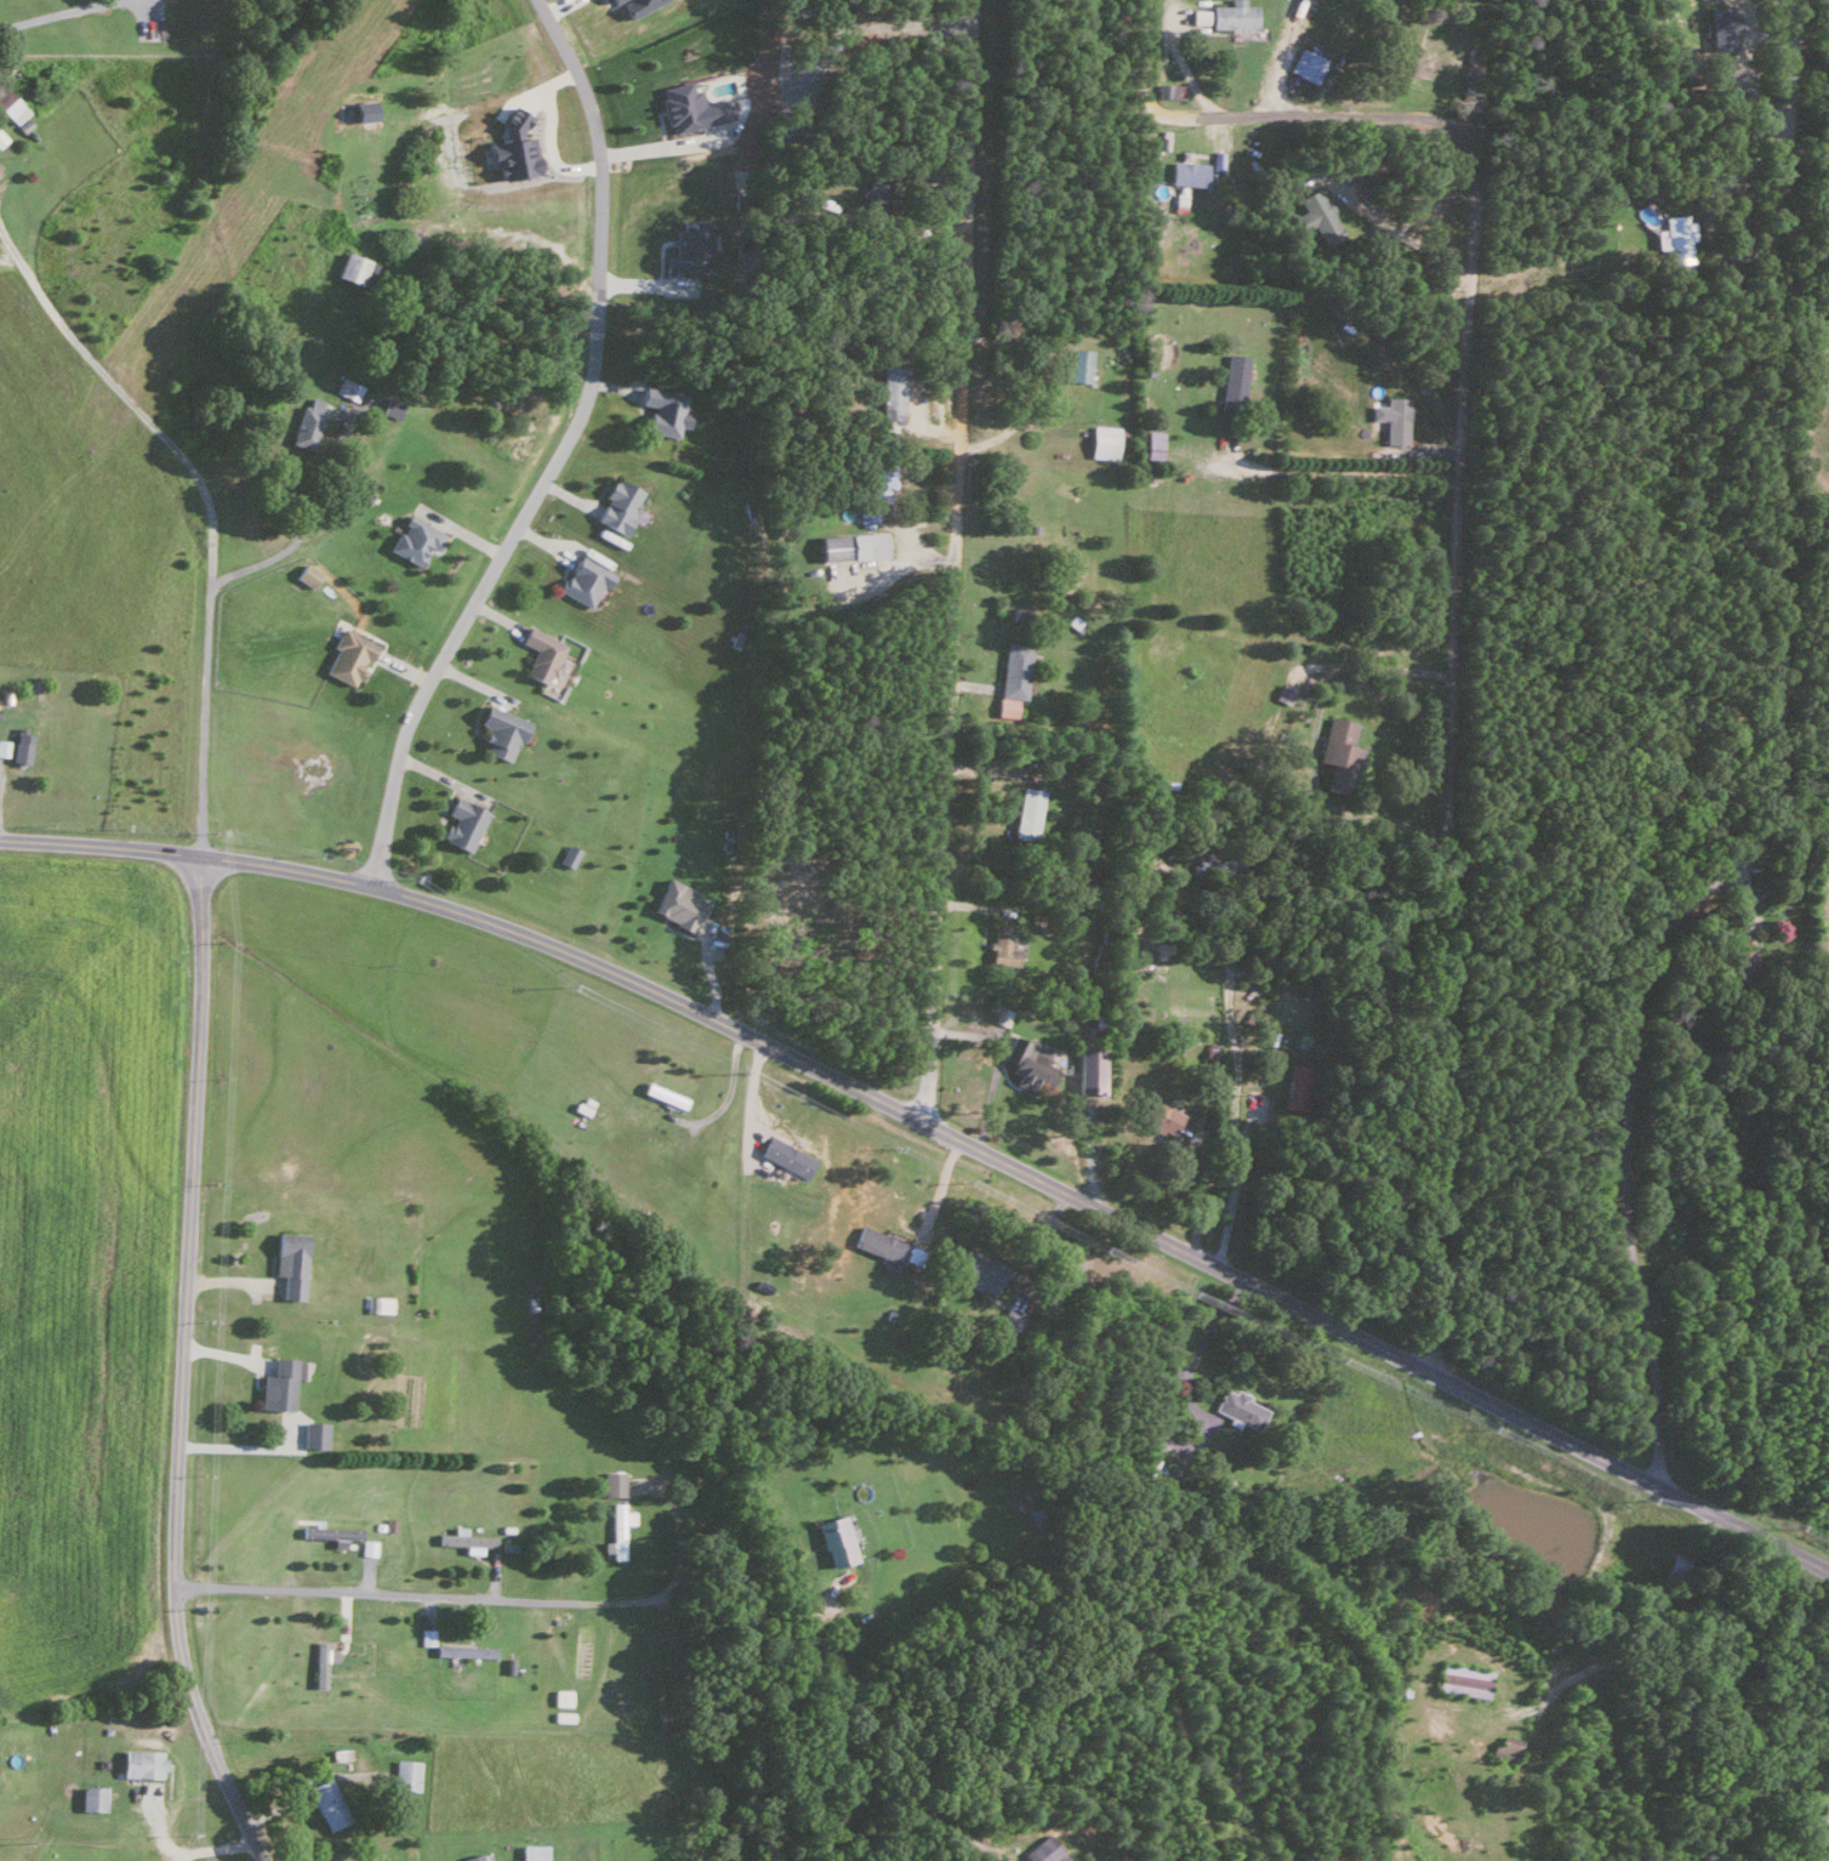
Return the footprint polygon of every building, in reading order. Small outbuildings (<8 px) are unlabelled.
[(658,0),(619,0),(626,16),(659,2),(658,0)] [(1227,4),(1209,4),(1208,26),(1253,27),(1254,4),(1242,3),(1242,0),(1227,0),(1227,4)] [(1708,5),(1709,48),(1733,48),(1732,30),(1737,29),(1737,14),(1731,14),(1731,4),(1708,5)] [(1205,23),(1206,9),(1190,8),(1190,22),(1205,23)] [(1316,82),(1325,57),(1298,46),(1288,72),(1316,82)] [(1409,70),(1412,59),(1396,56),(1393,67),(1409,70)] [(732,118),(728,96),(702,102),(698,86),(690,88),(689,80),(657,87),(666,131),(732,118)] [(16,123),(28,111),(0,81),(0,105),(16,123)] [(1182,97),(1182,83),(1156,82),(1155,96),(1182,97)] [(517,133),(527,115),(505,103),(495,121),(517,133)] [(352,122),(372,118),(369,104),(349,108),(352,122)] [(485,151),(487,161),(494,160),(497,178),(537,172),(531,134),(492,139),(493,150),(485,151)] [(1169,183),(1204,185),(1205,161),(1170,160),(1169,183)] [(1301,210),(1295,212),(1305,244),(1336,234),(1321,186),(1296,195),(1301,210)] [(1663,215),(1668,263),(1690,260),(1688,240),(1693,239),(1690,212),(1663,215)] [(711,218),(679,218),(679,227),(672,227),(672,254),(663,254),(663,274),(705,275),(706,250),(711,250),(711,218)] [(358,283),(367,259),(341,250),(332,274),(358,283)] [(1070,360),(1061,359),(1060,378),(1087,380),(1090,349),(1071,347),(1070,360)] [(1245,354),(1224,353),(1221,400),(1243,402),(1245,354)] [(877,418),(900,419),(901,364),(879,364),(877,418)] [(675,436),(676,425),(685,426),(687,413),(680,412),(683,393),(647,387),(646,394),(638,393),(636,404),(645,406),(641,430),(675,436)] [(299,403),(287,442),(309,449),(322,412),(317,410),(321,399),(309,395),(306,405),(299,403)] [(380,413),(398,417),(402,399),(383,395),(380,413)] [(1406,443),(1407,396),(1385,395),(1383,442),(1406,443)] [(1088,457),(1115,458),(1116,425),(1089,425),(1088,457)] [(874,520),(874,501),(891,500),(891,462),(860,462),(860,520),(874,520)] [(622,533),(639,488),(609,477),(593,521),(622,533)] [(434,549),(442,533),(405,512),(399,522),(401,522),(386,549),(416,566),(427,545),(434,549)] [(816,534),(817,559),(885,556),(884,531),(816,534)] [(589,606),(606,569),(572,554),(555,591),(589,606)] [(318,573),(302,562),(292,575),(307,587),(318,573)] [(565,643),(525,625),(517,641),(533,648),(521,674),(546,685),(565,643)] [(374,642),(339,626),(330,646),(333,647),(322,672),(353,686),(374,642)] [(997,696),(1022,699),(1028,643),(1003,641),(997,696)] [(480,751),(505,761),(514,741),(518,742),(527,720),(483,703),(475,722),(489,728),(480,751)] [(1353,721),(1327,715),(1316,761),(1327,763),(1321,789),(1347,795),(1358,746),(1348,744),(1353,721)] [(9,760),(26,762),(29,733),(12,731),(9,760)] [(0,739),(0,755),(7,756),(8,740),(0,739)] [(1034,840),(1040,789),(1017,786),(1011,837),(1034,840)] [(467,852),(486,812),(452,795),(444,813),(450,816),(439,838),(467,852)] [(578,849),(566,843),(557,862),(569,867),(578,849)] [(690,930),(703,901),(692,896),(694,890),(664,876),(648,911),(690,930)] [(1010,924),(990,922),(988,963),(1009,964),(1010,924)] [(1752,943),(1730,943),(1731,979),(1752,978),(1752,943)] [(992,1021),(1006,1026),(1011,1010),(998,1006),(992,1021)] [(1000,1058),(1011,1063),(1005,1077),(1031,1087),(1033,1081),(1046,1087),(1054,1066),(1044,1062),(1050,1049),(1011,1033),(1000,1058)] [(1101,1048),(1077,1047),(1075,1093),(1100,1094),(1101,1048)] [(1309,1066),(1289,1062),(1282,1109),(1302,1112),(1309,1066)] [(682,1109),(687,1097),(644,1081),(640,1092),(682,1109)] [(1151,1096),(1140,1117),(1169,1132),(1180,1111),(1151,1096)] [(756,1158),(805,1176),(812,1155),(764,1137),(756,1158)] [(906,1244),(858,1225),(851,1245),(898,1264),(906,1244)] [(271,1275),(279,1275),(278,1298),(299,1299),(302,1233),(273,1232),(271,1275)] [(991,1296),(1000,1277),(1005,1280),(1011,1268),(966,1248),(955,1273),(970,1280),(968,1285),(991,1296)] [(389,1313),(389,1296),(366,1296),(365,1312),(389,1313)] [(1022,1312),(1005,1305),(996,1327),(1013,1335),(1022,1312)] [(259,1374),(257,1409),(288,1410),(290,1378),(299,1378),(300,1361),(270,1359),(269,1375),(259,1374)] [(1212,1412),(1256,1427),(1263,1408),(1244,1401),(1246,1394),(1232,1388),(1231,1392),(1220,1388),(1212,1412)] [(324,1422),(301,1421),(300,1447),(324,1448),(324,1422)] [(621,1471),(601,1471),(601,1495),(622,1495),(621,1471)] [(609,1540),(601,1540),(601,1552),(610,1552),(610,1559),(621,1559),(621,1524),(631,1524),(631,1510),(621,1510),(621,1502),(610,1502),(609,1540)] [(854,1561),(844,1515),(815,1521),(824,1567),(854,1561)] [(359,1539),(359,1528),(299,1526),(299,1537),(359,1539)] [(463,1534),(463,1527),(451,1526),(451,1533),(436,1532),(435,1544),(492,1546),(492,1535),(463,1534)] [(433,1628),(419,1628),(419,1645),(433,1645),(433,1628)] [(326,1661),(335,1661),(335,1648),(325,1648),(326,1641),(313,1641),(312,1687),(325,1687),(326,1661)] [(492,1646),(434,1644),(434,1656),(492,1657),(492,1646)] [(1487,1697),(1489,1668),(1439,1664),(1437,1693),(1487,1697)] [(568,1706),(569,1690),(551,1690),(551,1706),(568,1706)] [(572,1712),(552,1711),(552,1721),(571,1722),(572,1712)] [(1497,1744),(1492,1743),(1489,1755),(1516,1762),(1522,1741),(1500,1735),(1497,1744)] [(161,1778),(162,1751),(119,1750),(119,1777),(161,1778)] [(392,1790),(417,1791),(418,1761),(393,1760),(392,1790)] [(347,1821),(327,1777),(304,1788),(324,1831),(347,1821)] [(105,1787),(79,1786),(78,1810),(104,1811),(105,1787)] [(1046,1833),(1022,1855),(1027,1860),(1050,1860),(1061,1851),(1046,1833)] [(545,1845),(519,1846),(520,1860),(546,1860),(545,1845)] [(482,1853),(462,1857),(463,1860),(484,1860),(482,1853)] [(1061,1853),(1053,1860),(1069,1860),(1061,1853)]
